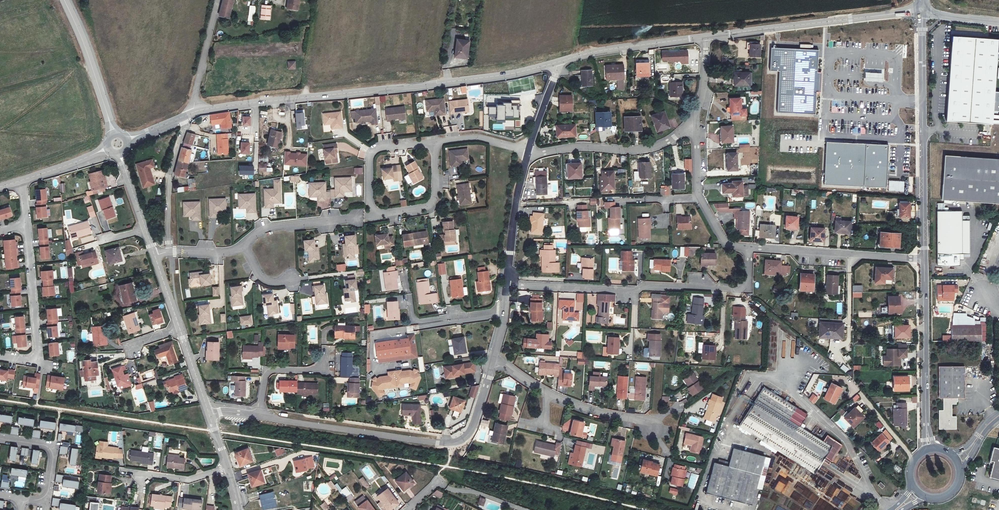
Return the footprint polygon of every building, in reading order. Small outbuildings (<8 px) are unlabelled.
[(220,16),(228,18),(232,0),(223,0),(220,16)] [(288,9),(299,10),(300,0),(290,0),(288,9)] [(272,6),(263,5),(261,19),(270,20),(272,6)] [(951,36),(945,121),(985,124),(986,113),(992,113),(997,40),(951,36)] [(469,41),(457,39),(454,58),(460,58),(460,56),(467,57),(469,41)] [(750,57),(749,64),(759,64),(760,52),(756,52),(756,50),(746,49),(746,57),(750,57)] [(819,51),(772,49),(771,73),(780,73),(778,113),(816,115),(819,51)] [(664,59),(658,60),(659,68),(665,68),(665,69),(677,68),(677,71),(684,70),(683,56),(676,57),(677,59),(664,60),(664,59)] [(287,69),(296,69),(295,61),(287,61),(287,69)] [(647,84),(647,68),(635,68),(635,84),(647,84)] [(621,85),(621,72),(603,72),(603,85),(621,85)] [(591,92),(592,78),(582,77),(581,92),(591,92)] [(748,91),(748,78),(733,79),(733,91),(748,91)] [(680,105),(680,79),(672,79),(672,90),(668,90),(668,105),(680,105)] [(569,114),(569,100),(557,100),(558,111),(563,111),(563,114),(569,114)] [(444,103),(426,105),(427,115),(434,115),(437,114),(437,120),(446,119),(444,103)] [(449,106),(451,118),(455,118),(455,116),(463,116),(470,115),(468,104),(449,106)] [(740,115),(740,104),(729,104),(730,120),(739,120),(740,122),(745,121),(745,115),(740,115)] [(404,111),(386,113),(387,126),(391,125),(391,124),(399,123),(406,122),(404,111)] [(210,114),(211,125),(220,124),(221,129),(232,128),(230,112),(210,114)] [(304,112),(295,113),(296,130),(305,129),(304,112)] [(376,113),(355,115),(356,128),(362,127),(363,126),(364,126),(365,127),(372,126),(372,130),(378,129),(376,113)] [(242,126),(250,127),(251,117),(243,116),(242,126)] [(341,117),(324,119),(325,130),(332,129),(335,129),(335,134),(343,133),(341,117)] [(608,131),(608,118),(594,117),(594,134),(602,134),(602,131),(608,131)] [(668,134),(661,119),(649,124),(656,140),(668,134)] [(637,138),(638,126),(622,125),(622,137),(637,138)] [(571,139),(571,128),(553,128),(552,137),(560,137),(560,140),(571,139)] [(733,145),(732,130),(720,130),(720,145),(733,145)] [(272,135),(268,150),(279,153),(283,137),(272,135)] [(890,141),(828,137),(825,185),(887,189),(890,141)] [(193,142),(187,139),(183,149),(190,151),(193,142)] [(240,154),(250,154),(250,142),(240,142),(240,154)] [(218,156),(218,148),(199,149),(199,157),(218,156)] [(338,158),(337,150),(324,152),(327,170),(335,168),(334,163),(335,163),(335,158),(337,158),(338,158)] [(306,166),(307,153),(284,152),(284,166),(306,166)] [(191,156),(181,154),(179,159),(177,166),(188,168),(191,156)] [(467,154),(449,157),(451,172),(460,171),(459,166),(462,166),(469,165),(467,154)] [(944,157),(941,200),(998,204),(998,160),(944,157)] [(738,176),(736,159),(727,159),(729,177),(738,176)] [(150,165),(134,170),(140,189),(151,186),(148,174),(152,172),(150,165)] [(185,183),(188,168),(177,166),(175,180),(185,183)] [(239,175),(254,175),(254,166),(239,166),(239,175)] [(418,174),(414,167),(405,171),(410,179),(412,183),(411,183),(414,189),(423,183),(420,178),(419,179),(417,175),(418,174)] [(389,173),(383,174),(385,184),(398,182),(396,171),(392,172),(392,173),(389,173)] [(583,186),(582,172),(569,173),(570,186),(583,186)] [(657,188),(657,172),(647,173),(647,188),(657,188)] [(99,175),(86,179),(88,187),(89,187),(92,195),(89,196),(91,200),(102,196),(101,192),(102,192),(100,184),(102,184),(99,175)] [(177,192),(189,191),(188,188),(195,188),(195,178),(188,179),(188,186),(177,187),(177,192)] [(622,198),(622,180),(611,180),(611,198),(622,198)] [(683,194),(683,181),(673,180),(672,194),(683,194)] [(353,185),(337,185),(338,196),(332,197),(333,205),(338,204),(338,203),(346,203),(346,199),(354,199),(354,196),(353,196),(353,185)] [(546,191),(546,185),(537,185),(537,202),(546,202),(546,199),(549,199),(549,191),(546,191)] [(747,199),(747,190),(742,190),(742,186),(733,185),(731,187),(722,187),(722,195),(727,195),(730,200),(742,201),(742,199),(747,199)] [(660,195),(669,196),(669,186),(660,186),(660,195)] [(327,190),(311,190),(312,201),(312,204),(320,204),(320,208),(328,208),(327,190)] [(471,209),(469,190),(457,191),(459,202),(460,203),(460,204),(459,206),(460,211),(471,209)] [(33,194),(35,207),(43,207),(44,207),(43,193),(33,194)] [(293,193),(284,193),(284,201),(293,201),(293,193)] [(282,196),(266,197),(267,215),(275,214),(275,210),(274,208),(276,206),(278,206),(279,207),(282,207),(282,196)] [(256,201),(240,202),(241,213),(244,213),(245,211),(247,211),(249,213),(249,215),(249,219),(257,219),(256,201)] [(112,221),(106,202),(97,206),(100,213),(103,224),(112,221)] [(226,205),(210,206),(211,224),(219,224),(219,220),(219,218),(221,216),(222,216),(224,217),(227,217),(226,205)] [(910,220),(910,206),(899,207),(900,220),(910,220)] [(33,208),(35,221),(44,220),(43,207),(35,207),(33,208)] [(201,209),(184,209),(185,220),(188,220),(189,219),(191,219),(193,220),(193,222),(193,227),(201,227),(201,209)] [(9,219),(7,211),(0,213),(0,222),(9,219)] [(93,220),(90,211),(84,213),(87,223),(93,220)] [(962,221),(961,212),(943,212),(936,212),(937,266),(960,265),(960,253),(959,221),(962,221)] [(623,216),(613,216),(613,227),(611,227),(611,238),(621,238),(621,227),(623,227),(623,216)] [(546,221),(536,219),(535,223),(534,230),(533,239),(544,240),(546,221)] [(591,219),(580,219),(580,227),(581,227),(581,230),(581,235),(592,235),(592,226),(591,226),(591,219)] [(750,237),(751,219),(739,219),(739,236),(750,237)] [(969,221),(962,221),(959,221),(960,253),(970,253),(969,221)] [(797,236),(797,223),(785,223),(784,233),(789,234),(789,236),(797,236)] [(688,224),(684,224),(680,224),(680,237),(693,237),(693,226),(688,226),(688,225),(688,224)] [(851,236),(852,225),(836,225),(836,235),(851,236)] [(653,226),(641,226),(642,246),(652,245),(652,236),(652,230),(653,230),(653,226)] [(85,227),(66,233),(69,244),(75,242),(88,238),(85,227)] [(453,236),(452,228),(442,229),(443,237),(444,237),(445,237),(445,241),(444,241),(444,248),(455,247),(455,241),(453,241),(453,236)] [(36,232),(37,247),(45,246),(44,231),(36,232)] [(776,244),(776,233),(762,232),(761,244),(776,244)] [(893,237),(882,237),(882,247),(891,248),(891,249),(900,249),(901,234),(894,233),(893,237)] [(825,246),(826,234),(812,234),(812,245),(825,246)] [(412,239),(403,240),(404,252),(418,250),(417,248),(422,248),(421,238),(415,239),(415,240),(412,241),(412,239)] [(379,240),(375,241),(376,250),(384,249),(388,248),(389,250),(393,250),(392,242),(388,242),(387,239),(382,240),(379,240)] [(354,252),(354,242),(344,243),(344,250),(344,252),(342,252),(342,262),(348,262),(352,261),(352,252),(354,252)] [(1,244),(2,253),(14,252),(14,248),(12,248),(12,243),(1,244)] [(312,244),(302,245),(303,255),(306,255),(307,264),(311,264),(317,263),(316,253),(313,254),(313,252),(312,244)] [(37,247),(38,262),(47,261),(45,246),(37,247)] [(542,262),(544,262),(546,262),(546,277),(560,278),(560,269),(556,268),(557,256),(554,256),(555,249),(552,249),(552,251),(546,251),(546,256),(542,256),(542,262)] [(2,253),(3,262),(14,261),(13,257),(15,257),(14,252),(2,253)] [(117,253),(104,257),(108,270),(118,266),(116,259),(118,258),(117,253)] [(690,255),(689,264),(695,264),(695,261),(698,261),(698,260),(700,260),(700,258),(706,258),(706,255),(690,255)] [(78,258),(72,259),(75,271),(83,269),(87,268),(88,271),(95,268),(92,258),(89,259),(89,258),(81,260),(79,261),(78,258)] [(396,266),(408,264),(407,258),(395,260),(396,266)] [(622,267),(623,267),(626,267),(626,277),(636,277),(636,267),(633,266),(633,259),(622,258),(622,267)] [(14,261),(3,262),(4,271),(16,270),(16,266),(14,266),(14,261)] [(702,261),(701,270),(708,271),(708,273),(717,273),(717,261),(702,261)] [(595,264),(585,264),(584,276),(584,284),(595,284),(595,264)] [(786,279),(786,269),(780,269),(780,265),(766,265),(765,279),(775,280),(775,276),(777,276),(780,276),(780,279),(786,279)] [(672,279),(672,268),(655,267),(655,276),(663,276),(663,279),(672,279)] [(893,269),(877,268),(876,283),(892,284),(893,269)] [(40,282),(41,286),(50,285),(49,282),(50,282),(50,273),(38,275),(39,283),(40,282)] [(186,283),(187,287),(196,286),(197,288),(207,287),(205,277),(198,278),(196,279),(195,276),(185,277),(186,283)] [(394,282),(394,276),(381,277),(383,295),(394,294),(392,282),(394,282)] [(489,287),(488,277),(478,279),(478,288),(477,288),(478,297),(488,296),(487,287),(489,287)] [(813,294),(814,278),(802,278),(801,294),(813,294)] [(838,298),(839,280),(829,279),(828,297),(838,298)] [(8,281),(9,295),(17,294),(18,294),(17,281),(8,281)] [(50,289),(50,285),(41,286),(41,290),(40,290),(40,298),(52,297),(51,289),(50,289)] [(957,291),(957,285),(942,285),(942,286),(938,286),(938,301),(944,301),(943,297),(954,297),(954,293),(953,291),(957,291)] [(342,296),(339,297),(340,306),(346,306),(350,306),(350,304),(352,304),(353,303),(353,296),(352,296),(351,286),(341,287),(342,294),(342,296)] [(462,301),(460,286),(449,287),(450,294),(452,294),(453,302),(462,301)] [(413,288),(414,298),(417,298),(419,309),(426,307),(426,309),(433,308),(432,299),(426,300),(424,287),(413,288)] [(237,293),(237,288),(226,289),(227,299),(225,299),(226,308),(236,307),(235,298),(236,298),(236,293),(237,293)] [(129,289),(118,292),(122,309),(133,306),(129,289)] [(319,299),(318,290),(308,291),(308,296),(309,296),(310,301),(311,300),(312,309),(322,308),(321,299),(319,299)] [(8,295),(9,309),(18,308),(17,294),(9,295),(8,295)] [(267,297),(257,298),(259,308),(261,308),(262,317),(267,317),(272,316),(271,307),(268,307),(268,305),(267,297)] [(900,308),(899,297),(889,297),(889,314),(898,313),(898,308),(900,308)] [(665,304),(656,303),(655,307),(657,307),(657,316),(655,316),(655,324),(665,324),(665,317),(671,317),(672,308),(666,308),(666,307),(664,307),(665,304)] [(294,319),(294,304),(283,304),(284,319),(294,319)] [(370,313),(370,305),(364,305),(364,309),(360,309),(360,313),(370,313)] [(534,317),(534,320),(533,327),(539,327),(539,329),(543,329),(543,317),(544,305),(533,305),(532,317),(534,317)] [(566,314),(565,325),(581,325),(581,319),(576,319),(576,318),(577,306),(566,305),(566,306),(562,306),(562,314),(566,314)] [(608,310),(609,305),(599,305),(599,311),(601,311),(600,322),(600,328),(610,328),(611,310),(608,310)] [(699,322),(700,305),(690,305),(690,321),(685,320),(685,330),(700,331),(701,330),(701,323),(701,322),(699,322)] [(205,310),(204,306),(193,307),(194,316),(193,316),(194,325),(203,324),(202,315),(204,315),(203,310),(205,310)] [(393,317),(393,309),(383,309),(383,326),(391,326),(392,316),(393,317)] [(44,312),(45,326),(55,325),(53,311),(44,312)] [(252,315),(239,316),(240,326),(252,325),(252,315)] [(152,319),(147,321),(150,330),(155,329),(156,329),(162,327),(158,317),(152,319)] [(745,318),(735,318),(735,323),(736,323),(735,340),(747,341),(747,332),(746,332),(746,323),(745,323),(745,318)] [(973,325),(951,325),(951,328),(980,328),(980,342),(986,342),(986,318),(979,318),(979,321),(973,321),(973,325)] [(12,320),(14,334),(22,334),(20,319),(12,320)] [(132,319),(121,323),(126,340),(138,335),(132,319)] [(44,326),(45,339),(55,339),(53,325),(44,326)] [(843,339),(844,326),(821,325),(820,338),(824,338),(824,339),(839,340),(840,339),(843,339)] [(911,338),(910,326),(893,327),(893,338),(911,338)] [(950,342),(980,342),(980,328),(951,328),(950,342)] [(330,329),(328,338),(337,339),(337,341),(337,342),(348,343),(348,331),(330,329)] [(585,331),(585,343),(601,343),(601,331),(585,331)] [(100,332),(89,334),(91,352),(104,351),(104,343),(102,344),(100,332)] [(14,334),(15,349),(23,348),(22,334),(14,334)] [(291,348),(292,336),(277,336),(276,346),(285,347),(286,348),(291,348)] [(547,355),(548,340),(538,339),(537,346),(528,346),(528,354),(547,355)] [(663,361),(663,339),(650,339),(650,345),(652,345),(652,361),(663,361)] [(215,360),(216,342),(206,341),(206,345),(202,345),(202,359),(215,360)] [(621,350),(622,341),(610,341),(610,359),(619,359),(619,350),(621,350)] [(259,357),(261,343),(255,342),(255,347),(240,346),(239,357),(248,358),(254,358),(254,357),(259,357)] [(465,342),(453,343),(455,358),(467,356),(465,342)] [(401,362),(369,365),(369,370),(408,366),(406,344),(399,345),(399,346),(401,362)] [(46,346),(47,358),(55,357),(54,345),(46,346)] [(900,350),(888,350),(889,353),(889,366),(899,366),(899,358),(901,357),(908,357),(908,345),(900,345),(900,350)] [(401,362),(399,346),(367,350),(369,365),(401,362)] [(714,364),(715,357),(713,357),(713,350),(702,349),(701,364),(714,364)] [(68,360),(76,360),(75,350),(67,350),(68,360)] [(156,354),(152,355),(154,363),(163,360),(166,368),(173,366),(167,350),(156,354)] [(577,365),(588,365),(589,352),(577,352),(577,365)] [(346,376),(347,360),(335,359),(334,375),(346,376)] [(560,374),(560,369),(547,368),(547,365),(541,365),(541,367),(540,378),(555,380),(555,381),(559,382),(560,374)] [(965,397),(965,365),(938,365),(939,398),(943,397),(943,408),(939,408),(939,428),(957,427),(957,414),(953,414),(952,403),(957,402),(956,397),(965,397)] [(477,367),(450,371),(452,382),(457,381),(457,379),(462,379),(478,376),(477,367)] [(87,368),(80,369),(81,377),(83,377),(83,383),(86,383),(87,387),(93,386),(93,382),(95,382),(94,369),(87,370),(87,368)] [(3,382),(4,379),(11,381),(12,373),(4,372),(4,373),(0,372),(0,381),(3,382)] [(117,372),(110,376),(115,390),(117,389),(118,392),(128,388),(124,377),(120,378),(117,372)] [(240,378),(240,375),(228,374),(227,379),(231,379),(230,393),(241,394),(242,379),(240,378)] [(567,374),(560,374),(559,382),(559,389),(566,389),(566,387),(574,388),(574,378),(567,378),(567,374)] [(21,379),(20,388),(32,390),(32,386),(36,387),(37,376),(32,376),(32,379),(31,380),(25,379),(21,379)] [(617,399),(627,399),(627,376),(617,376),(617,399)] [(703,390),(692,376),(684,382),(690,389),(689,390),(687,391),(692,398),(703,390)] [(909,382),(909,376),(896,377),(896,390),(908,390),(907,382),(909,382)] [(45,378),(43,389),(58,391),(60,380),(45,378)] [(293,383),(293,381),(275,379),(275,381),(272,381),(272,388),(274,388),(274,391),(283,392),(284,389),(293,390),(293,383)] [(387,395),(386,379),(379,380),(380,384),(371,385),(368,387),(365,389),(363,390),(363,395),(368,401),(373,398),(375,396),(387,395)] [(386,379),(387,395),(394,394),(394,391),(399,391),(402,392),(408,394),(411,387),(410,382),(408,382),(404,380),(401,379),(392,380),(392,379),(386,379)] [(504,386),(512,388),(513,382),(505,379),(504,386)] [(353,381),(345,380),(345,386),(343,386),(343,395),(340,395),(340,400),(351,401),(353,381)] [(608,381),(591,380),(590,394),(595,394),(595,389),(599,389),(599,387),(607,388),(608,381)] [(648,392),(648,381),(636,381),(635,403),(645,404),(646,392),(648,392)] [(838,385),(830,382),(823,397),(833,402),(837,393),(835,392),(838,385)] [(167,397),(170,396),(176,394),(177,397),(184,394),(180,383),(172,386),(171,383),(163,387),(167,397)] [(293,390),(292,395),(296,395),(297,394),(303,395),(303,396),(312,397),(313,385),(293,383),(293,390)] [(476,398),(478,386),(471,385),(469,397),(476,398)] [(808,414),(765,386),(741,424),(817,473),(824,462),(830,465),(843,445),(828,434),(824,441),(801,426),(808,414)] [(737,400),(749,406),(752,400),(740,395),(737,400)] [(513,420),(516,402),(506,400),(501,418),(513,420)] [(463,416),(467,405),(457,401),(452,412),(463,416)] [(705,421),(714,424),(720,405),(709,402),(708,406),(709,407),(707,414),(708,414),(705,421)] [(896,405),(896,424),(897,425),(903,425),(903,424),(903,423),(909,423),(908,403),(900,403),(900,405),(896,405)] [(861,412),(862,411),(855,405),(854,406),(844,415),(854,425),(865,415),(861,412)] [(423,422),(423,409),(408,409),(407,417),(418,418),(417,427),(424,427),(424,422),(423,422)] [(28,422),(13,419),(12,426),(27,428),(28,422)] [(50,425),(34,422),(33,429),(49,431),(50,425)] [(583,439),(586,425),(576,423),(574,437),(583,439)] [(69,428),(53,425),(52,432),(68,434),(69,428)] [(12,437),(13,430),(5,429),(4,436),(12,437)] [(508,441),(510,431),(498,429),(495,447),(504,449),(505,440),(508,441)] [(893,436),(886,429),(873,441),(880,448),(893,436)] [(35,433),(27,432),(26,439),(34,441),(35,433)] [(701,456),(705,440),(687,436),(685,445),(694,447),(692,455),(701,456)] [(624,459),(627,443),(617,440),(617,441),(614,440),(613,446),(616,447),(614,456),(624,459)] [(558,450),(540,446),(538,457),(556,461),(557,455),(562,456),(563,449),(559,448),(558,450)] [(72,447),(70,463),(76,464),(79,448),(72,447)] [(248,460),(244,447),(232,451),(234,457),(236,456),(238,462),(248,460)] [(11,449),(5,448),(3,461),(9,462),(11,449)] [(61,449),(54,448),(52,456),(60,457),(61,449)] [(91,448),(90,457),(96,458),(96,459),(107,461),(108,459),(111,460),(112,450),(91,448)] [(585,466),(588,451),(578,448),(574,463),(585,466)] [(991,449),(987,464),(991,465),(988,479),(998,482),(998,451),(991,449)] [(71,451),(65,450),(63,465),(69,466),(71,451)] [(33,452),(27,451),(25,464),(31,465),(33,452)] [(766,459),(735,452),(731,469),(726,469),(727,466),(722,464),(721,468),(718,468),(710,498),(755,508),(766,459)] [(125,462),(135,464),(142,464),(141,466),(147,467),(148,459),(144,458),(144,455),(126,453),(126,455),(125,461),(125,462)] [(313,466),(310,457),(303,459),(305,468),(313,466)] [(179,460),(163,458),(162,468),(178,471),(179,460)] [(658,478),(661,467),(653,464),(653,463),(646,461),(642,474),(658,478)] [(842,469),(848,466),(846,461),(840,464),(842,469)] [(795,473),(782,464),(775,475),(788,484),(795,473)] [(892,468),(899,473),(902,469),(896,464),(892,468)] [(71,465),(71,469),(69,469),(69,474),(80,475),(80,465),(71,465)] [(261,482),(257,468),(244,472),(247,480),(249,480),(251,485),(261,482)] [(684,488),(687,471),(675,468),(673,477),(675,478),(674,485),(684,488)] [(21,472),(6,469),(5,476),(20,478),(21,472)] [(57,477),(50,476),(48,484),(56,485),(56,487),(71,490),(72,483),(57,481),(57,477)] [(105,479),(94,477),(91,495),(101,496),(102,486),(104,486),(105,479)] [(365,489),(370,486),(362,477),(358,480),(365,489)] [(416,487),(409,477),(398,486),(406,496),(416,487)] [(331,480),(327,483),(333,491),(336,489),(331,480)] [(837,485),(851,493),(853,490),(839,481),(837,485)] [(795,489),(808,497),(811,492),(798,484),(795,489)] [(381,501),(388,509),(390,509),(393,508),(392,506),(397,502),(388,488),(377,496),(381,501)] [(344,490),(339,494),(343,499),(348,495),(344,490)] [(276,504),(271,491),(261,494),(266,507),(276,504)] [(794,491),(790,497),(799,504),(804,499),(794,491)] [(447,495),(440,492),(435,496),(444,500),(447,495)] [(861,503),(851,496),(850,497),(842,492),(838,498),(835,496),(830,493),(826,499),(842,509),(843,509),(856,509),(861,503)] [(776,502),(778,497),(771,494),(769,498),(776,502)] [(166,498),(147,496),(145,507),(159,509),(159,507),(165,508),(166,498)] [(46,499),(45,507),(53,508),(53,509),(69,509),(69,506),(54,504),(54,500),(46,499)] [(177,509),(195,509),(196,503),(178,500),(177,509)] [(366,501),(357,507),(359,509),(373,509),(366,501)] [(377,504),(382,509),(388,509),(381,501),(377,504)] [(803,507),(809,509),(811,509),(813,504),(806,501),(803,507)] [(320,506),(323,509),(326,509),(329,508),(324,502),(320,506)]
